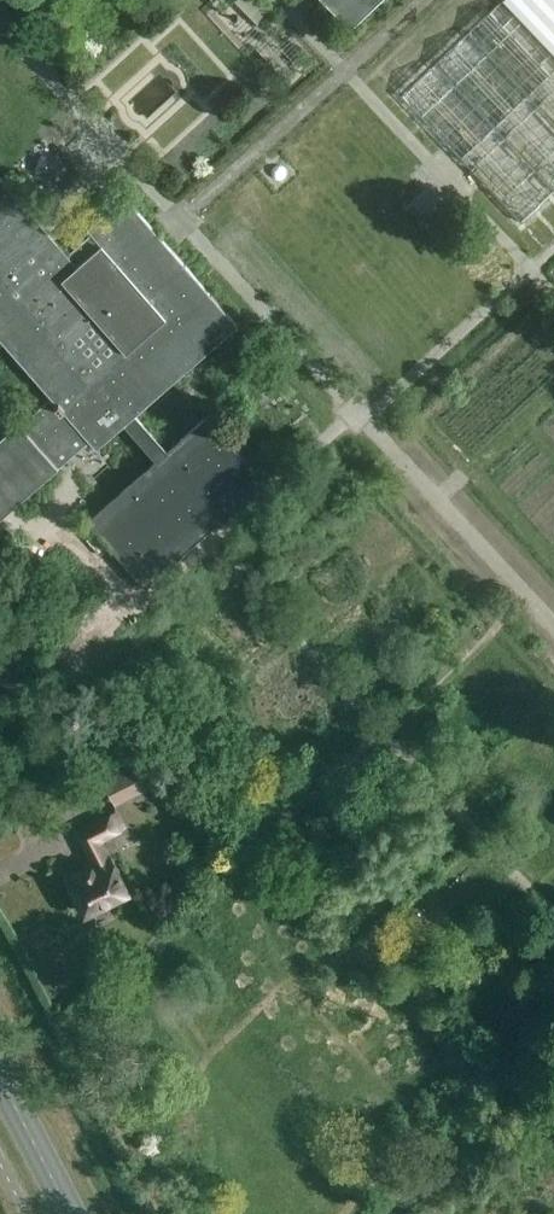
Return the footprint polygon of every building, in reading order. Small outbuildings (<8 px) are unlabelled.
[(351,29),(382,0),(324,0),(351,29)] [(402,98),(522,222),(553,191),(553,0),(503,0),(402,98)] [(51,398),(89,439),(98,449),(101,446),(124,426),(156,462),(89,522),(147,587),(264,483),(206,417),(167,452),(135,416),(175,381),(187,370),(238,325),(140,214),(125,197),(89,228),(88,229),(92,233),(85,239),(67,255),(52,237),(35,218),(0,178),(0,339),(51,398)] [(0,439),(0,518),(15,505),(58,467),(21,425),(19,423),(0,439)] [(110,725),(97,736),(103,743),(116,732),(110,725)] [(103,780),(118,809),(155,790),(140,761),(103,780)] [(98,841),(124,828),(116,813),(77,834),(93,866),(68,879),(85,912),(124,892),(98,841)]
